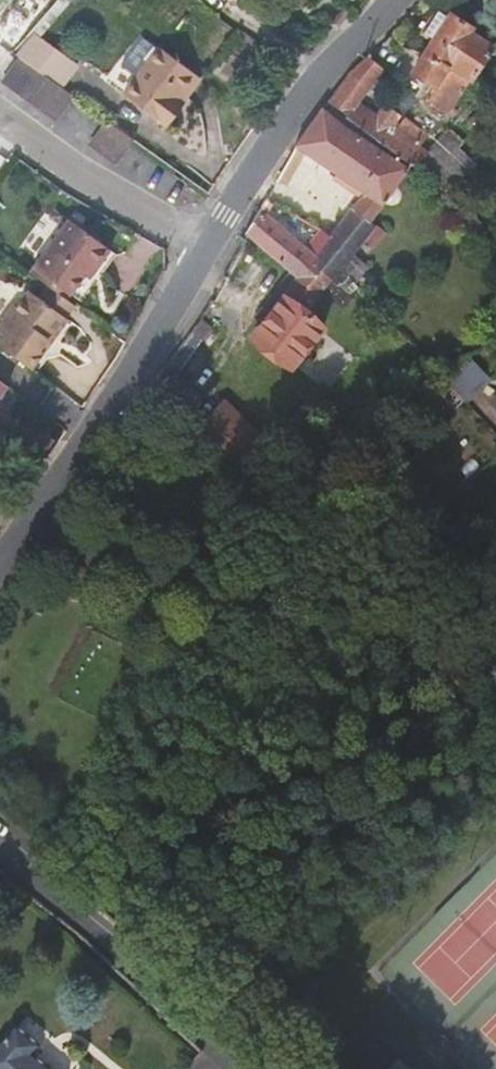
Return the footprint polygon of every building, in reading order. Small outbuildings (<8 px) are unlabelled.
[(32,31),(39,36),(70,0),(58,0),(32,31)] [(449,15),(438,8),(422,32),(433,40),(415,67),(437,81),(425,99),(448,114),(471,79),(492,46),(469,31),(472,27),(450,13),(449,15)] [(32,31),(16,55),(20,58),(61,87),(77,64),(39,36),(32,31)] [(268,52),(240,31),(211,69),(239,90),(268,52)] [(160,121),(196,74),(158,47),(123,93),(160,121)] [(350,73),(369,87),(383,70),(367,56),(350,73)] [(2,82),(55,120),(73,96),(61,87),(20,58),(2,82)] [(415,167),(428,152),(418,145),(426,134),(404,118),(398,125),(393,122),(396,118),(395,114),(383,106),(377,115),(357,101),(369,87),(350,73),(336,91),(329,99),(327,102),(346,116),(345,117),(381,145),(415,167)] [(342,121),(322,107),(309,126),(295,145),(296,146),(365,193),(328,237),(329,238),(311,265),(330,280),(340,268),(352,253),(363,240),(373,248),(385,233),(370,221),(408,167),(379,147),(342,121)] [(90,146),(116,164),(134,139),(108,121),(90,146)] [(428,152),(415,167),(445,199),(475,166),(443,136),(428,152)] [(307,248),(260,209),(246,234),(291,272),(320,295),(330,280),(311,265),(329,238),(328,237),(319,230),(307,248)] [(34,266),(71,294),(84,275),(93,264),(97,267),(110,249),(69,219),(34,266)] [(368,268),(352,253),(340,268),(354,283),(368,268)] [(89,278),(97,267),(93,264),(84,275),(89,278)] [(34,266),(30,271),(48,285),(67,299),(71,294),(34,266)] [(320,295),(291,272),(256,316),(263,322),(252,336),(291,367),(322,328),(304,313),(320,295)] [(48,285),(39,297),(65,317),(75,305),(67,299),(48,285)] [(31,368),(43,352),(39,349),(47,339),(54,337),(68,319),(65,317),(39,297),(29,290),(16,307),(14,305),(0,324),(0,346),(31,368)] [(180,345),(190,352),(209,326),(199,320),(180,345)] [(473,362),(454,383),(471,399),(490,379),(473,362)] [(485,405),(495,416),(495,395),(485,405)] [(221,406),(193,434),(233,475),(262,447),(221,406)] [(32,1056),(40,1047),(14,1025),(0,1041),(0,1068),(48,1068),(32,1056)]
